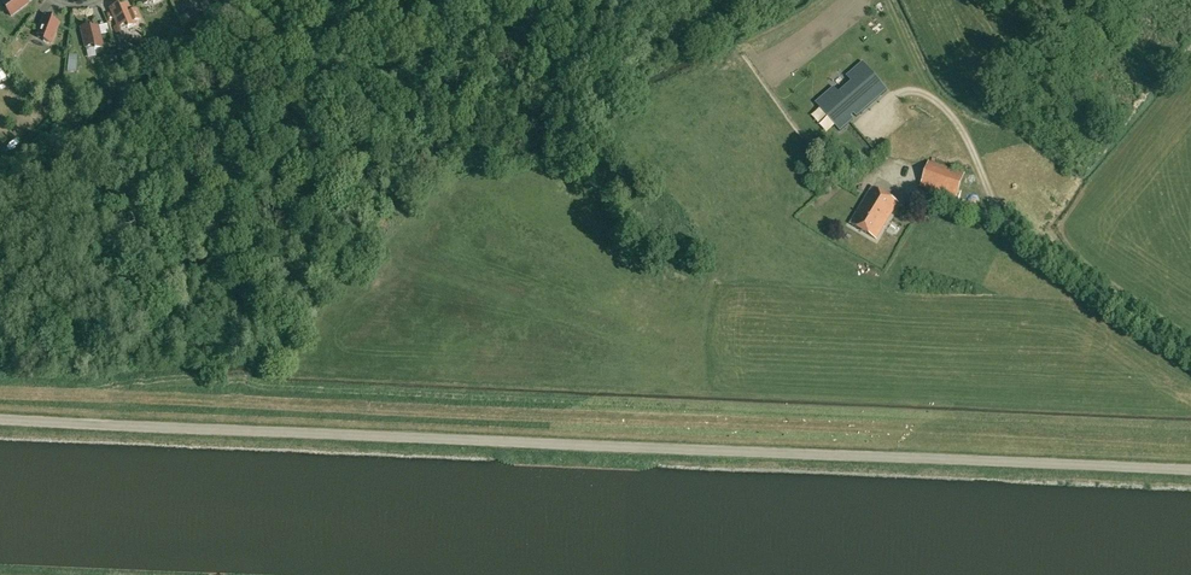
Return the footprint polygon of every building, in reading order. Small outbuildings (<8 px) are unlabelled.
[(4,1),(9,7),(6,10),(11,17),(28,4),(25,0),(5,0),(4,1)] [(119,5),(111,8),(118,25),(113,27),(116,33),(121,31),(119,27),(127,23),(128,27),(136,24),(135,21),(142,18),(137,7),(130,10),(128,4),(120,8),(119,5)] [(51,17),(44,15),(37,33),(45,36),(43,40),(51,43),(58,23),(50,20),(51,17)] [(89,26),(81,28),(85,47),(93,46),(94,50),(103,48),(98,27),(90,29),(89,26)] [(113,28),(105,29),(106,38),(114,37),(113,28)] [(839,93),(834,87),(821,98),(840,121),(852,110),(857,116),(887,91),(867,68),(839,93)] [(0,77),(0,83),(4,90),(15,83),(8,72),(0,77)] [(928,162),(921,186),(957,198),(965,174),(928,162)] [(876,239),(895,206),(898,203),(873,188),(850,224),(876,239)]
